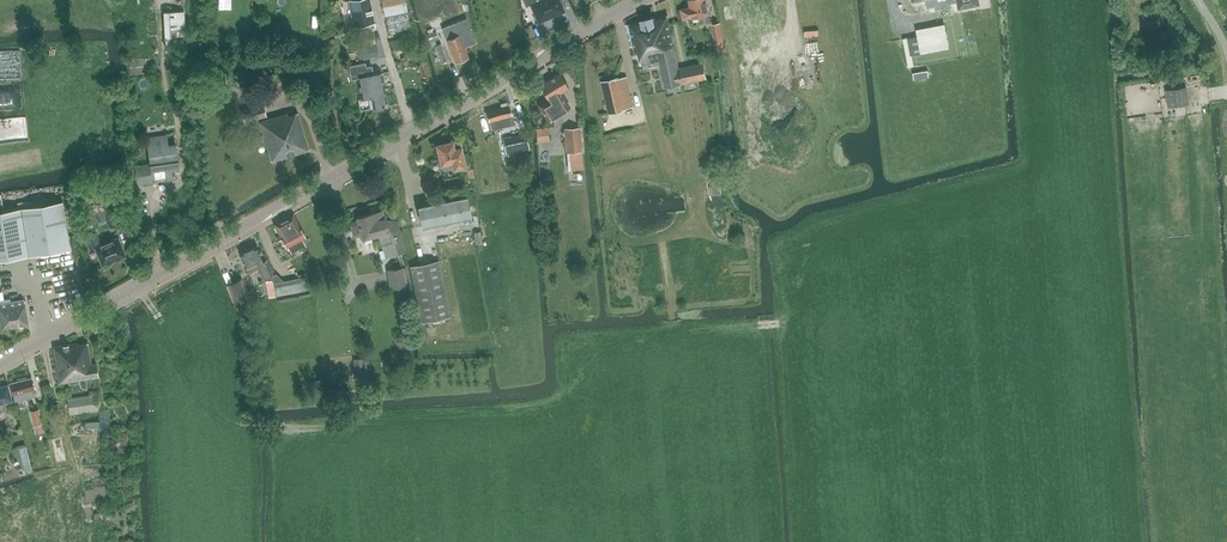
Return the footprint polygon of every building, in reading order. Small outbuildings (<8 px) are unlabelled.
[(351,0),(350,0),(354,27),(374,23),(370,0),(351,0)] [(408,11),(406,0),(381,0),(385,16),(408,11)] [(564,10),(559,0),(537,0),(530,3),(539,22),(564,10)] [(707,0),(689,0),(691,6),(681,8),(683,18),(693,16),(693,17),(699,16),(700,23),(710,21),(709,14),(707,0)] [(959,8),(980,4),(979,0),(957,0),(959,8)] [(803,4),(761,12),(773,77),(815,69),(821,99),(847,94),(837,42),(811,47),(803,4)] [(165,49),(187,47),(185,10),(163,11),(165,49)] [(408,12),(388,16),(390,28),(411,24),(408,12)] [(223,16),(224,28),(235,28),(234,15),(223,16)] [(665,87),(707,79),(704,64),(679,68),(667,15),(654,18),(653,17),(642,20),(642,21),(629,24),(636,53),(639,53),(642,64),(660,60),(665,87)] [(434,36),(446,32),(440,16),(428,20),(434,36)] [(715,48),(724,46),(720,23),(711,24),(715,48)] [(364,29),(364,37),(377,37),(376,28),(364,29)] [(455,62),(468,57),(459,34),(447,39),(455,62)] [(21,44),(0,45),(0,68),(22,68),(21,44)] [(377,44),(361,47),(363,59),(379,56),(377,44)] [(366,62),(350,65),(352,79),(360,78),(361,84),(359,84),(361,99),(372,97),(374,108),(376,111),(383,110),(384,106),(384,104),(388,103),(385,87),(382,72),(374,74),(372,65),(367,67),(366,62)] [(540,85),(548,99),(539,105),(548,120),(569,107),(560,92),(568,87),(560,73),(540,85)] [(626,109),(626,108),(619,78),(619,77),(601,81),(609,113),(626,109)] [(1187,87),(1165,90),(1168,107),(1189,104),(1187,87)] [(492,130),(513,124),(508,105),(507,101),(500,103),(501,107),(487,111),(492,130)] [(264,103),(243,110),(247,121),(267,114),(264,103)] [(272,161),(309,149),(298,112),(288,115),(287,113),(260,121),(272,161)] [(566,153),(583,152),(581,127),(564,128),(566,153)] [(525,132),(503,138),(506,153),(529,147),(525,132)] [(146,138),(149,155),(150,164),(135,166),(138,184),(174,179),(172,170),(180,169),(176,143),(168,145),(167,135),(146,138)] [(466,166),(460,139),(437,145),(441,164),(443,170),(444,170),(444,171),(466,166)] [(195,160),(181,168),(189,183),(204,175),(195,160)] [(475,176),(473,168),(467,169),(468,177),(475,176)] [(719,174),(706,176),(709,195),(722,193),(719,174)] [(435,189),(433,179),(423,181),(425,191),(435,189)] [(110,228),(123,225),(117,185),(103,187),(110,228)] [(0,194),(0,260),(12,258),(30,255),(22,208),(4,211),(1,193),(0,194)] [(423,226),(470,216),(467,197),(419,207),(423,226)] [(62,201),(22,208),(30,255),(70,249),(62,201)] [(352,221),(350,225),(353,234),(356,236),(362,235),(363,239),(379,234),(385,258),(407,252),(398,222),(387,225),(383,210),(356,217),(357,220),(352,221)] [(291,253),(306,246),(303,239),(306,237),(293,214),(274,224),(287,247),(288,247),(291,253)] [(476,225),(478,236),(485,235),(483,223),(476,225)] [(94,234),(90,236),(85,238),(89,250),(95,247),(102,265),(126,255),(118,237),(98,246),(94,234)] [(257,245),(240,253),(248,273),(259,268),(263,279),(273,275),(266,260),(263,261),(257,245)] [(422,322),(451,316),(439,260),(410,266),(422,322)] [(390,288),(406,285),(403,267),(387,270),(390,288)] [(276,295),(310,289),(307,276),(273,283),(276,295)] [(241,278),(227,285),(236,306),(251,300),(241,278)] [(154,294),(147,297),(153,307),(160,304),(154,294)] [(24,299),(0,303),(0,318),(2,329),(29,324),(25,304),(24,299)] [(79,356),(78,344),(78,343),(54,346),(59,383),(69,381),(67,368),(74,367),(73,357),(79,356)] [(67,368),(69,381),(98,377),(96,363),(91,364),(88,343),(78,344),(79,356),(73,357),(74,367),(67,368)] [(367,359),(355,360),(356,382),(369,381),(367,359)] [(47,390),(54,388),(50,374),(43,376),(47,390)] [(15,401),(36,396),(32,378),(10,383),(15,401)] [(12,401),(8,385),(0,387),(0,404),(12,401)] [(96,394),(82,396),(84,412),(98,410),(96,394)] [(82,396),(68,398),(70,414),(84,412),(82,396)] [(46,441),(43,431),(38,409),(31,411),(36,433),(34,433),(36,443),(46,441)] [(99,426),(99,414),(87,414),(87,426),(99,426)] [(24,466),(35,462),(26,436),(15,440),(24,466)]
